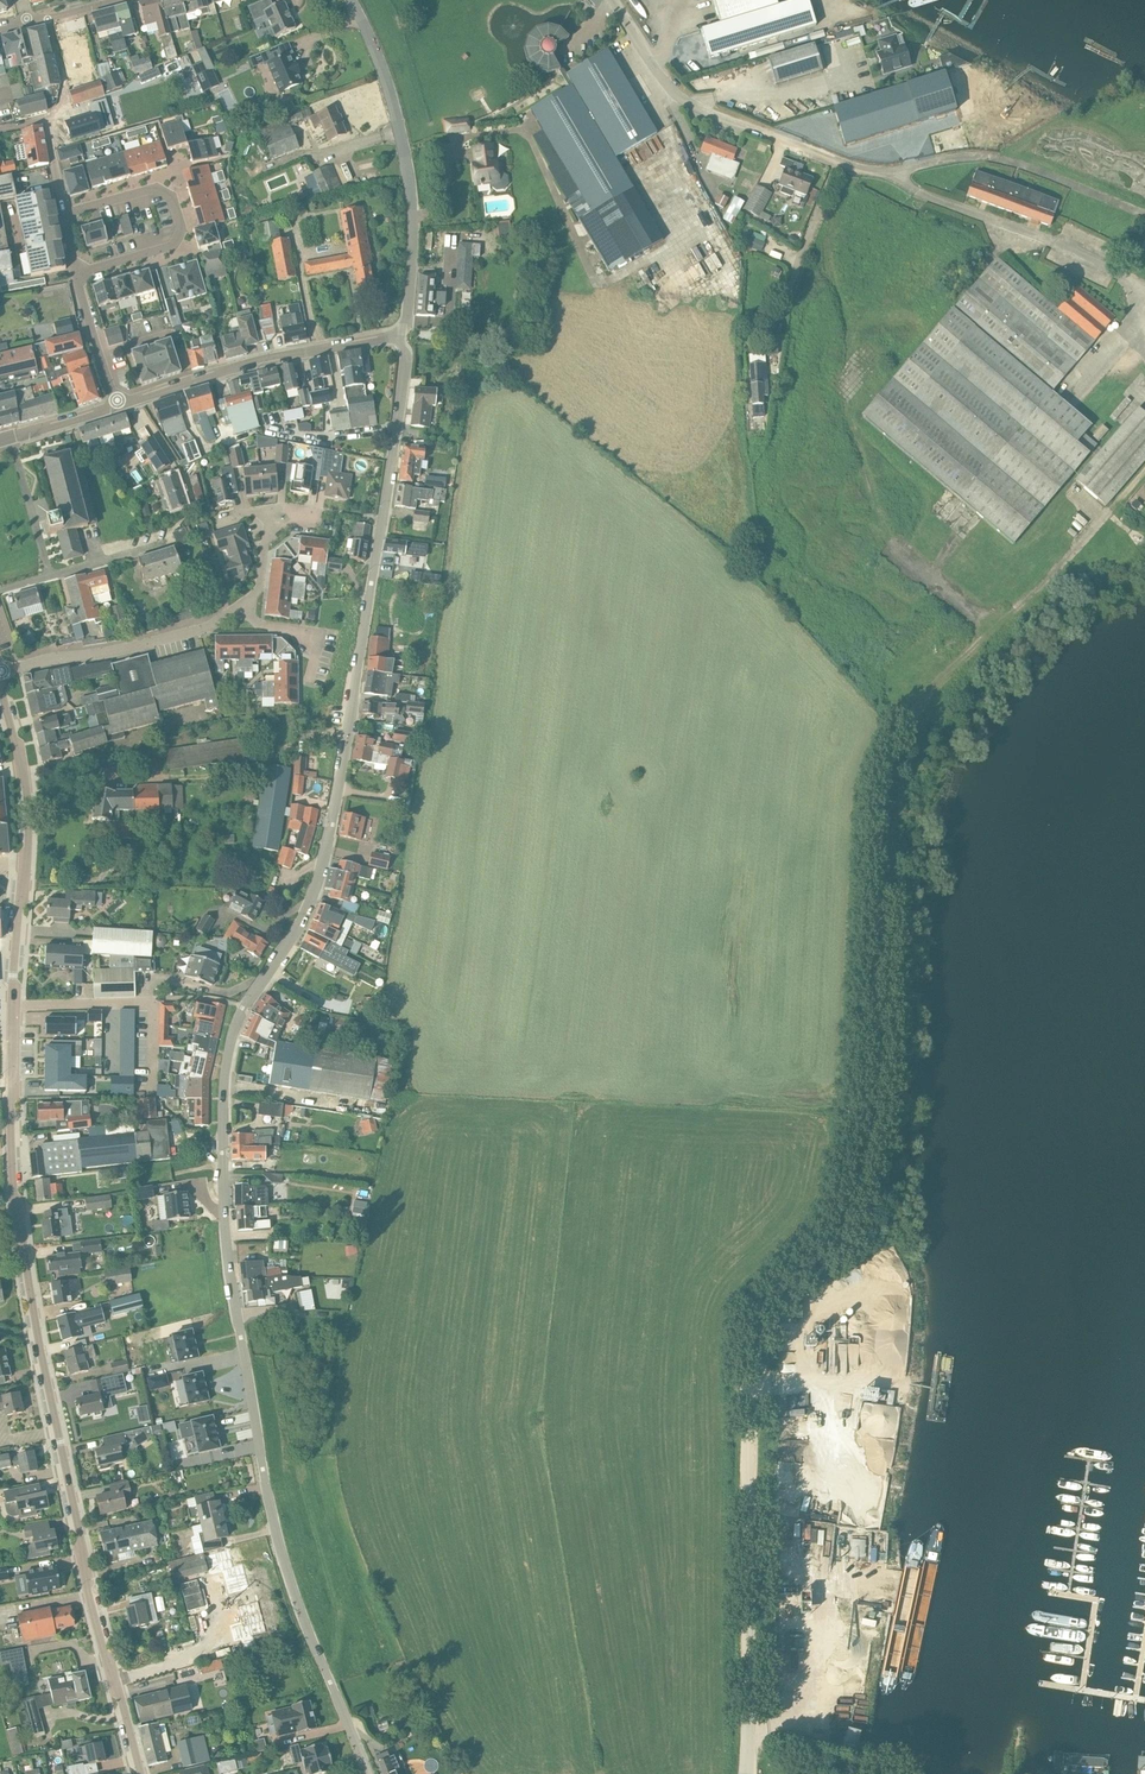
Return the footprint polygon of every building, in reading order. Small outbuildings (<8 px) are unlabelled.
[(170,32),(161,0),(142,0),(140,1),(146,25),(156,23),(160,37),(164,50),(161,52),(163,57),(166,58),(166,59),(176,56),(170,35),(171,34),(170,32)] [(182,0),(161,0),(170,32),(179,30),(175,17),(178,16),(182,30),(189,28),(185,14),(186,14),(182,0)] [(186,14),(201,10),(202,15),(209,13),(210,15),(216,13),(213,3),(214,3),(213,0),(182,0),(186,14)] [(269,0),(265,0),(249,7),(254,20),(266,15),(271,28),(269,29),(272,37),(275,35),(276,37),(295,28),(284,2),(273,7),(269,0)] [(701,30),(709,58),(816,25),(808,0),(800,0),(778,7),(749,16),(720,24),(701,30)] [(720,24),(749,16),(744,0),(713,0),(720,24)] [(749,16),(778,7),(776,0),(744,0),(749,16)] [(126,5),(115,8),(123,37),(134,34),(126,5)] [(102,12),(92,14),(97,34),(107,31),(109,37),(111,46),(105,48),(107,54),(119,51),(127,49),(123,37),(115,8),(102,12)] [(243,16),(233,19),(237,34),(247,31),(243,16)] [(52,57),(45,26),(26,31),(35,61),(33,61),(27,63),(34,92),(43,90),(46,100),(57,97),(60,85),(61,85),(54,56),(52,57)] [(567,74),(555,54),(556,50),(555,46),(569,39),(567,36),(559,29),(547,26),(535,29),(526,38),(523,50),(527,62),(535,71),(548,74),(559,71),(569,87),(530,110),(578,191),(566,198),(609,272),(651,247),(621,195),(633,188),(615,157),(644,140),(647,145),(660,138),(656,133),(657,132),(608,50),(567,74)] [(824,38),(826,43),(853,35),(852,29),(824,38)] [(194,42),(196,49),(202,47),(197,30),(191,32),(194,42)] [(35,61),(26,31),(13,34),(22,61),(33,59),(33,61),(35,61)] [(22,61),(13,34),(2,37),(6,57),(15,55),(17,66),(23,65),(22,61)] [(900,47),(896,35),(878,41),(881,51),(877,53),(883,73),(911,65),(905,45),(900,47)] [(288,55),(283,43),(264,51),(269,63),(268,64),(281,92),(301,83),(297,74),(299,73),(295,63),(293,64),(289,55),(288,55)] [(776,85),(822,71),(814,44),(768,58),(776,85)] [(206,47),(197,51),(206,71),(216,66),(206,47)] [(944,72),(969,64),(949,53),(939,56),(944,72)] [(129,58),(130,61),(134,73),(152,68),(149,57),(139,60),(138,55),(129,58)] [(112,74),(108,62),(97,65),(100,80),(104,94),(122,88),(122,86),(127,84),(126,82),(121,71),(112,74)] [(158,68),(138,77),(142,84),(161,76),(158,68)] [(944,74),(906,85),(834,108),(845,145),(955,110),(944,74)] [(100,82),(69,92),(73,104),(104,94),(100,82)] [(14,119),(21,117),(46,111),(42,95),(17,101),(9,103),(14,119)] [(75,124),(67,126),(71,141),(100,132),(100,131),(104,130),(113,127),(108,111),(107,108),(108,107),(106,99),(89,104),(89,105),(90,105),(93,114),(92,115),(79,118),(79,119),(74,120),(75,124)] [(335,107),(310,118),(314,127),(322,124),(329,141),(346,134),(342,124),(338,115),(335,107)] [(259,129),(262,137),(272,160),(300,148),(291,126),(309,118),(306,110),(259,129)] [(166,149),(185,143),(179,122),(184,120),(182,116),(175,118),(176,121),(159,126),(166,149)] [(213,125),(222,122),(221,116),(211,119),(213,125)] [(467,119),(446,122),(447,133),(468,130),(467,119)] [(22,130),(23,136),(29,167),(49,164),(42,125),(22,130)] [(136,130),(138,136),(148,133),(146,127),(136,130)] [(138,136),(136,130),(126,133),(128,139),(138,136)] [(191,161),(215,154),(209,135),(185,142),(191,161)] [(701,150),(711,154),(705,170),(733,181),(739,164),(732,161),(737,148),(729,145),(725,144),(706,137),(701,150)] [(99,141),(101,147),(111,144),(109,138),(99,141)] [(141,146),(148,170),(166,164),(159,140),(141,146)] [(101,147),(99,141),(89,144),(91,150),(101,147)] [(227,141),(225,151),(231,153),(234,143),(227,141)] [(60,162),(77,157),(83,155),(79,143),(56,150),(60,162)] [(475,185),(490,183),(490,186),(496,191),(504,190),(508,183),(507,176),(501,171),(497,172),(495,162),(493,145),(473,147),(475,164),(472,165),(475,185)] [(122,151),(129,175),(148,170),(141,146),(122,151)] [(104,157),(111,181),(129,175),(122,151),(104,157)] [(2,156),(0,157),(0,173),(1,175),(16,171),(14,160),(4,162),(2,156)] [(111,181),(104,157),(85,163),(92,187),(111,181)] [(800,173),(804,165),(794,161),(791,170),(785,168),(779,185),(783,186),(780,192),(792,197),(795,191),(806,195),(812,178),(800,173)] [(212,181),(209,174),(206,162),(182,170),(188,189),(212,181)] [(318,185),(310,189),(313,196),(335,186),(326,166),(312,172),(318,185)] [(71,195),(88,190),(81,167),(64,173),(71,195)] [(219,182),(225,180),(224,178),(224,176),(223,173),(222,171),(216,173),(217,176),(218,180),(219,182)] [(1050,226),(1054,213),(1059,201),(976,171),(971,184),(967,196),(1050,226)] [(1,201),(17,198),(11,175),(0,178),(0,201),(1,201)] [(212,181),(188,189),(193,207),(217,200),(212,181)] [(756,185),(743,209),(768,222),(771,217),(762,212),(772,193),(756,185)] [(224,200),(230,199),(230,196),(228,189),(221,191),(223,198),(224,200)] [(15,198),(32,275),(67,267),(61,241),(62,241),(57,217),(58,217),(52,190),(15,198)] [(724,209),(728,200),(720,196),(715,205),(724,209)] [(733,225),(744,203),(734,198),(723,220),(733,225)] [(193,227),(223,217),(217,200),(193,207),(199,224),(192,226),(193,227)] [(0,204),(0,254),(9,252),(0,204)] [(230,220),(236,218),(235,214),(233,208),(227,210),(229,216),(230,220)] [(348,254),(326,258),(328,271),(351,267),(354,267),(358,289),(373,287),(369,264),(372,263),(361,208),(341,212),(348,254)] [(125,234),(133,231),(128,212),(119,215),(125,234)] [(223,217),(193,227),(198,245),(219,239),(214,221),(223,218),(223,217)] [(87,245),(108,239),(103,220),(82,226),(87,245)] [(499,238),(511,236),(509,222),(497,223),(499,238)] [(761,252),(764,243),(765,242),(751,236),(747,246),(761,252)] [(280,240),(271,242),(278,280),(296,277),(289,239),(280,240)] [(224,249),(225,249),(234,247),(233,241),(232,240),(223,243),(224,249)] [(459,243),(457,275),(471,276),(473,257),(480,258),(481,245),(459,243)] [(222,250),(202,254),(206,272),(226,268),(222,250)] [(0,286),(14,284),(15,284),(22,283),(16,251),(9,252),(0,254),(0,286)] [(168,265),(172,279),(170,284),(172,290),(177,293),(178,298),(206,289),(196,257),(168,265)] [(677,292),(717,270),(710,257),(670,279),(677,292)] [(1097,445),(1084,434),(1091,425),(1052,392),(1095,341),(1115,317),(1078,285),(1058,308),(997,257),(953,308),(861,416),(1013,545),(1097,445)] [(131,272),(137,293),(156,288),(149,266),(131,272)] [(261,268),(250,270),(253,286),(264,284),(261,268)] [(112,278),(119,299),(137,293),(131,272),(112,278)] [(435,316),(435,305),(445,305),(446,294),(434,293),(435,275),(420,275),(416,315),(435,316)] [(119,299),(112,278),(94,284),(100,305),(119,299)] [(165,302),(159,304),(162,314),(168,312),(165,302)] [(270,304),(256,307),(259,321),(262,330),(266,341),(272,340),(275,335),(276,335),(273,318),(270,304)] [(307,340),(303,325),(299,304),(288,306),(289,315),(280,317),(285,344),(307,340)] [(177,310),(169,312),(173,327),(180,325),(181,325),(180,322),(177,310)] [(249,310),(236,314),(237,321),(239,327),(241,334),(242,333),(245,347),(258,344),(266,342),(266,341),(262,330),(255,333),(251,317),(249,310)] [(141,313),(131,316),(133,322),(143,319),(141,313)] [(70,319),(54,323),(58,337),(74,333),(70,319)] [(106,339),(121,334),(119,326),(104,330),(106,339)] [(223,338),(220,339),(222,346),(226,360),(247,354),(245,347),(242,333),(241,334),(239,327),(229,330),(231,336),(223,338)] [(0,355),(0,384),(38,375),(44,373),(45,373),(43,363),(48,361),(47,357),(81,349),(78,334),(30,346),(31,348),(0,355)] [(121,334),(106,339),(109,347),(124,343),(121,334)] [(200,339),(204,358),(205,363),(217,360),(213,344),(211,336),(200,339)] [(769,354),(778,354),(777,336),(768,337),(769,354)] [(142,385),(157,380),(157,377),(165,375),(165,377),(181,372),(170,339),(155,344),(155,345),(147,347),(132,352),(142,385)] [(204,358),(200,339),(191,341),(193,349),(187,351),(192,370),(204,367),(202,359),(204,358)] [(372,396),(365,397),(362,375),(369,374),(366,355),(360,356),(360,351),(338,354),(340,371),(343,389),(345,389),(348,409),(329,411),(332,431),(351,429),(377,425),(372,396)] [(45,373),(44,373),(49,382),(69,375),(90,368),(84,352),(63,359),(66,368),(55,372),(51,363),(49,364),(48,361),(43,363),(45,373)] [(324,387),(322,378),(331,376),(327,357),(309,361),(315,389),(324,387)] [(753,418),(764,417),(762,396),(768,395),(765,362),(750,364),(752,405),(753,418)] [(294,364),(281,367),(286,391),(299,388),(294,364)] [(68,376),(78,407),(102,399),(92,368),(68,376)] [(258,373),(262,389),(279,385),(276,369),(269,370),(267,371),(258,373)] [(262,389),(258,373),(257,373),(255,373),(239,377),(241,387),(251,384),(253,395),(263,393),(262,389)] [(231,397),(241,394),(238,380),(227,383),(231,397)] [(204,408),(211,427),(215,426),(212,414),(215,413),(214,409),(207,385),(200,388),(202,396),(200,397),(203,408),(204,408)] [(31,387),(14,392),(0,396),(0,428),(20,423),(59,413),(53,393),(34,399),(31,387)] [(431,411),(432,406),(435,406),(436,390),(415,387),(413,404),(413,409),(411,424),(428,426),(430,411),(431,411)] [(202,396),(200,388),(185,392),(195,423),(200,422),(206,442),(214,439),(211,427),(204,408),(203,408),(200,397),(202,396)] [(301,407),(311,405),(307,389),(298,391),(301,407)] [(309,395),(311,405),(312,407),(331,403),(328,390),(309,395)] [(241,394),(231,397),(218,400),(225,425),(231,424),(234,435),(260,427),(250,391),(241,394)] [(186,430),(181,416),(174,396),(152,403),(159,424),(162,422),(167,437),(186,430)] [(261,396),(252,398),(256,412),(264,410),(261,396)] [(1127,398),(1111,417),(1115,421),(1131,402),(1127,398)] [(283,412),(285,422),(305,418),(302,407),(283,412)] [(1138,407),(1075,480),(1106,506),(1144,461),(1144,413),(1138,407)] [(132,413),(126,415),(126,414),(109,419),(113,433),(130,428),(128,423),(134,421),(132,413)] [(113,433),(109,419),(93,424),(98,438),(113,433)] [(98,438),(93,424),(79,429),(83,443),(98,438)] [(1102,425),(1092,436),(1098,442),(1109,431),(1102,425)] [(141,437),(148,433),(144,427),(138,432),(141,437)] [(148,433),(141,437),(144,442),(140,445),(142,449),(135,453),(141,463),(148,459),(149,459),(161,451),(152,437),(151,438),(148,433)] [(193,436),(178,442),(182,453),(184,452),(188,463),(197,460),(201,459),(193,436)] [(228,451),(232,466),(232,469),(244,466),(240,449),(239,449),(238,444),(229,448),(230,451),(228,451)] [(276,445),(275,463),(287,464),(288,446),(276,445)] [(423,460),(424,449),(404,446),(399,480),(411,481),(412,475),(419,476),(420,469),(421,461),(421,460),(423,460)] [(128,453),(127,448),(105,454),(114,469),(122,463),(119,458),(128,453)] [(296,466),(293,481),(292,481),(290,491),(303,493),(304,490),(310,491),(311,480),(319,481),(320,477),(324,450),(317,449),(316,456),(313,456),(312,462),(304,463),(304,467),(296,466)] [(332,464),(334,452),(324,450),(320,477),(327,478),(325,496),(347,499),(351,476),(335,474),(337,465),(332,464)] [(161,451),(149,459),(158,473),(170,465),(161,451)] [(59,517),(46,520),(50,534),(57,532),(64,560),(82,555),(76,529),(97,524),(80,460),(72,462),(70,453),(44,460),(59,517)] [(188,463),(183,466),(189,477),(196,474),(201,473),(197,460),(188,463)] [(238,492),(232,469),(232,466),(221,468),(224,481),(212,483),(217,504),(219,504),(221,505),(225,504),(226,502),(232,501),(230,494),(238,492)] [(259,469),(262,494),(278,493),(275,467),(259,469)] [(262,494),(259,469),(244,470),(246,496),(262,494)] [(191,484),(198,481),(196,474),(189,477),(191,484)] [(161,497),(181,490),(176,475),(155,481),(161,497)] [(193,490),(200,488),(198,481),(191,484),(193,490)] [(414,488),(411,488),(397,485),(395,505),(408,508),(415,509),(417,499),(428,501),(428,505),(443,508),(446,490),(442,490),(442,488),(424,486),(424,490),(422,490),(423,485),(415,484),(414,488)] [(200,488),(193,490),(198,505),(205,503),(200,488)] [(181,490),(161,497),(164,508),(168,511),(172,510),(173,510),(187,506),(181,490)] [(1136,500),(1131,506),(1136,510),(1141,504),(1136,500)] [(414,510),(413,522),(428,524),(430,513),(414,510)] [(355,540),(367,542),(370,525),(358,523),(355,540)] [(220,551),(227,549),(231,562),(225,563),(230,581),(245,576),(251,565),(247,552),(250,551),(242,525),(215,534),(220,551)] [(175,540),(188,535),(185,528),(172,533),(175,540)] [(188,535),(175,540),(178,547),(191,542),(188,535)] [(312,558),(314,538),(300,536),(300,539),(291,538),(283,544),(295,558),(298,556),(312,558)] [(314,538),(312,558),(311,562),(318,563),(316,576),(325,577),(329,540),(314,538)] [(367,542),(355,540),(353,540),(350,559),(364,561),(367,542)] [(387,540),(385,551),(386,551),(405,553),(424,556),(425,545),(407,542),(387,540)] [(295,558),(283,544),(275,550),(274,559),(272,559),(270,573),(289,575),(291,561),(295,558)] [(157,553),(164,577),(182,571),(174,548),(157,553)] [(164,577),(157,553),(138,559),(145,583),(164,577)] [(329,558),(327,568),(341,571),(343,560),(329,558)] [(437,558),(432,575),(438,576),(443,560),(437,558)] [(87,575),(92,597),(110,592),(103,570),(87,575)] [(406,570),(405,581),(417,582),(419,572),(406,570)] [(289,575),(270,573),(268,587),(305,592),(306,584),(293,582),(294,576),(289,575)] [(93,605),(91,597),(92,597),(87,575),(65,581),(73,606),(66,608),(69,622),(72,621),(72,623),(76,639),(84,637),(80,623),(94,620),(96,623),(101,622),(96,604),(93,605)] [(305,592),(268,587),(266,601),(290,604),(291,598),(304,600),(305,592)] [(13,620),(24,617),(22,609),(40,604),(36,589),(14,596),(16,602),(8,605),(13,620)] [(290,604),(266,601),(264,616),(301,620),(302,612),(296,611),(290,610),(290,604)] [(178,608),(182,621),(193,618),(189,605),(178,608)] [(115,625),(125,623),(121,608),(112,610),(115,625)] [(172,625),(182,621),(178,608),(167,612),(172,625)] [(389,638),(390,628),(376,627),(375,637),(371,637),(369,659),(368,671),(391,674),(393,666),(403,667),(405,661),(388,660),(390,638),(389,638)] [(229,660),(229,635),(215,635),(215,672),(224,673),(223,660),(229,660)] [(229,635),(229,660),(236,660),(236,672),(244,672),(244,635),(229,635)] [(244,635),(244,672),(252,672),(252,659),(258,659),(258,655),(258,635),(244,635)] [(258,635),(258,655),(272,655),(275,658),(288,645),(281,638),(272,638),(272,635),(258,635)] [(76,642),(74,637),(61,640),(63,646),(76,642)] [(82,639),(84,646),(107,642),(106,638),(95,640),(94,637),(82,639)] [(288,645),(275,658),(278,660),(278,661),(279,661),(279,675),(298,675),(298,660),(296,661),(295,652),(288,645)] [(142,659),(128,662),(134,685),(147,681),(142,659)] [(181,661),(158,667),(162,681),(184,675),(181,661)] [(128,662),(113,666),(119,688),(134,685),(128,662)] [(28,675),(23,677),(24,682),(25,684),(28,695),(27,695),(55,688),(64,686),(73,683),(70,670),(70,669),(67,669),(53,673),(51,673),(51,674),(49,675),(49,672),(47,672),(47,671),(28,675)] [(399,683),(401,675),(391,674),(368,671),(364,693),(392,696),(394,683),(399,683)] [(184,675),(162,681),(166,696),(188,690),(184,675)] [(298,675),(279,675),(274,675),(274,681),(261,681),(262,690),(298,689),(298,675)] [(97,694),(81,698),(83,706),(118,697),(115,685),(96,690),(97,694)] [(55,688),(27,695),(32,716),(32,717),(61,709),(55,688)] [(298,689),(262,690),(262,698),(274,698),(274,703),(274,704),(299,704),(298,689)] [(188,690),(166,696),(169,711),(192,705),(188,690)] [(411,695),(395,694),(395,701),(407,702),(406,713),(423,715),(424,704),(410,702),(411,695)] [(360,713),(380,714),(387,715),(386,722),(404,723),(404,720),(401,715),(403,714),(404,708),(402,706),(399,705),(381,704),(362,702),(360,713)] [(114,718),(107,720),(109,729),(116,728),(137,722),(134,705),(112,710),(114,718)] [(192,705),(169,711),(173,726),(196,720),(192,705)] [(59,729),(69,726),(68,723),(71,722),(69,713),(56,717),(34,723),(36,735),(59,729)] [(105,713),(96,715),(99,728),(107,725),(105,713)] [(137,722),(116,728),(119,743),(141,737),(137,722)] [(108,727),(101,728),(103,737),(110,736),(108,727)] [(69,737),(72,736),(70,732),(61,735),(59,729),(36,735),(39,748),(70,740),(69,737)] [(96,729),(90,731),(92,740),(98,739),(96,729)] [(395,730),(393,741),(410,744),(412,734),(395,730)] [(110,736),(103,737),(105,746),(112,745),(110,736)] [(355,747),(355,749),(378,753),(378,754),(391,756),(393,745),(380,742),(381,740),(357,736),(355,747)] [(251,759),(248,738),(164,750),(167,771),(251,759)] [(98,739),(92,740),(94,749),(100,748),(98,739)] [(69,748),(72,747),(70,740),(39,748),(42,763),(61,758),(59,751),(69,748)] [(404,761),(390,758),(391,756),(378,754),(378,753),(355,749),(353,759),(388,765),(386,776),(400,779),(403,766),(411,767),(412,761),(404,760),(404,761)] [(306,758),(295,757),(294,757),(293,775),(316,777),(316,772),(305,771),(306,758)] [(291,768),(265,764),(252,847),(279,851),(291,768)] [(294,776),(292,794),(302,795),(304,777),(294,776)] [(184,808),(182,783),(158,785),(158,784),(137,785),(132,792),(111,791),(97,789),(93,819),(110,822),(119,822),(119,810),(132,810),(133,820),(160,819),(159,810),(165,809),(165,813),(171,813),(171,809),(184,808)] [(256,799),(257,791),(248,789),(247,798),(256,799)] [(289,820),(315,826),(318,810),(305,807),(291,804),(289,820)] [(361,840),(365,818),(359,817),(344,814),(339,835),(355,839),(361,840)] [(315,826),(289,820),(287,828),(300,831),(294,850),(296,851),(296,852),(307,855),(315,826)] [(0,825),(0,854),(9,853),(6,825),(0,825)] [(121,825),(121,838),(134,839),(134,826),(121,825)] [(228,838),(224,838),(225,844),(234,844),(234,834),(228,834),(228,838)] [(296,851),(294,850),(294,851),(281,847),(277,864),(291,868),(296,852),(296,851)] [(369,865),(386,869),(389,857),(372,853),(369,865)] [(330,868),(327,878),(353,885),(356,876),(359,866),(340,861),(337,871),(330,868)] [(327,878),(325,888),(332,890),(330,896),(344,900),(341,910),(356,914),(388,925),(391,915),(375,910),(349,902),(353,885),(327,878)] [(237,891),(231,902),(244,909),(241,915),(253,921),(263,901),(251,894),(250,897),(237,891)] [(96,892),(82,892),(82,893),(66,892),(66,898),(48,897),(48,900),(47,917),(54,917),(54,921),(69,922),(70,909),(80,910),(81,906),(95,907),(96,892)] [(313,922),(337,932),(344,918),(354,922),(356,917),(355,917),(356,914),(341,910),(340,911),(320,903),(313,920),(313,922)] [(204,914),(195,929),(206,936),(215,921),(204,914)] [(368,931),(371,923),(361,918),(358,927),(368,931)] [(255,938),(239,928),(241,925),(233,920),(230,925),(224,934),(232,939),(248,949),(247,950),(258,957),(267,943),(256,937),(255,938)] [(308,932),(348,952),(353,943),(343,937),(338,945),(334,943),(340,933),(337,932),(313,922),(308,931),(309,931),(308,932)] [(151,957),(153,932),(92,928),(92,930),(92,931),(92,940),(91,954),(92,954),(97,954),(134,956),(151,957)] [(346,957),(348,952),(308,932),(303,941),(300,948),(319,958),(320,956),(353,973),(358,963),(346,957)] [(91,955),(91,954),(92,940),(72,938),(72,946),(47,944),(46,967),(73,968),(74,984),(83,983),(82,969),(82,955),(91,955)] [(219,955),(198,948),(196,957),(191,955),(184,976),(184,977),(212,986),(212,985),(219,964),(217,964),(220,954),(219,955)] [(134,972),(134,956),(97,954),(98,970),(93,970),(94,998),(135,997),(134,972)] [(134,956),(134,972),(152,972),(153,958),(151,958),(151,957),(134,956)] [(261,1019),(280,1029),(289,1013),(275,1004),(275,1003),(264,995),(252,1012),(251,1012),(251,1014),(261,1019)] [(376,998),(364,996),(364,997),(362,997),(361,1006),(374,1008),(376,998)] [(208,1019),(221,1022),(225,1005),(212,1002),(212,1003),(209,1003),(208,1004),(198,1002),(194,1017),(200,1018),(208,1019)] [(160,1025),(168,1026),(168,1011),(175,1011),(176,1004),(164,1003),(160,1010),(160,1025)] [(370,1019),(372,1008),(365,1007),(363,1018),(370,1019)] [(135,1009),(121,1009),(121,1018),(135,1018),(135,1009)] [(88,1010),(88,1021),(102,1021),(102,1011),(88,1010)] [(274,1048),(276,1041),(277,1036),(280,1029),(261,1019),(251,1014),(241,1035),(255,1042),(274,1048)] [(321,1016),(318,1031),(342,1036),(345,1021),(321,1016)] [(45,1018),(45,1034),(76,1035),(76,1018),(45,1018)] [(135,1018),(121,1018),(121,1026),(135,1026),(135,1018)] [(208,1019),(200,1018),(199,1024),(199,1025),(197,1034),(196,1034),(204,1036),(217,1039),(221,1022),(208,1019)] [(168,1026),(160,1025),(159,1046),(173,1046),(173,1038),(167,1037),(168,1026)] [(135,1026),(121,1026),(121,1035),(135,1035),(135,1026)] [(200,1052),(214,1055),(217,1039),(204,1036),(196,1034),(197,1034),(195,1034),(192,1044),(199,1046),(197,1052),(200,1052)] [(135,1035),(121,1035),(121,1043),(135,1043),(135,1035)] [(45,1046),(45,1090),(70,1091),(86,1091),(87,1076),(71,1076),(71,1056),(81,1056),(81,1042),(53,1041),(53,1046),(45,1046)] [(276,1041),(274,1048),(268,1084),(353,1098),(351,1114),(381,1119),(387,1086),(388,1086),(392,1060),(376,1058),(315,1047),(296,1044),(277,1041),(276,1041)] [(135,1043),(121,1043),(121,1051),(135,1051),(135,1043)] [(135,1051),(121,1051),(121,1060),(135,1060),(135,1051)] [(168,1060),(171,1060),(184,1062),(185,1053),(169,1051),(168,1060)] [(200,1052),(197,1052),(197,1053),(195,1052),(190,1077),(208,1079),(214,1055),(200,1052)] [(168,1060),(159,1059),(159,1071),(169,1073),(171,1060),(168,1060)] [(135,1060),(121,1060),(121,1068),(135,1068),(135,1060)] [(135,1068),(121,1068),(121,1076),(135,1076),(135,1068)] [(263,1082),(264,1075),(244,1072),(243,1079),(263,1082)] [(195,1098),(208,1098),(208,1079),(190,1077),(187,1076),(179,1076),(179,1097),(187,1097),(187,1098),(195,1099),(195,1098)] [(111,1077),(111,1095),(134,1095),(134,1077),(111,1077)] [(157,1084),(156,1096),(175,1098),(175,1090),(170,1090),(171,1085),(157,1084)] [(154,1098),(136,1100),(139,1120),(157,1118),(154,1098)] [(195,1099),(187,1098),(187,1103),(188,1103),(188,1118),(195,1118),(195,1125),(208,1125),(208,1098),(195,1098),(195,1099)] [(62,1104),(39,1104),(39,1120),(68,1119),(70,1129),(91,1126),(89,1116),(82,1116),(81,1101),(62,1101),(62,1104)] [(265,1103),(264,1114),(279,1116),(280,1104),(277,1104),(277,1105),(265,1103)] [(135,1132),(138,1162),(152,1161),(152,1160),(170,1158),(166,1119),(147,1121),(147,1124),(139,1125),(140,1132),(135,1132)] [(374,1119),(360,1122),(363,1134),(377,1131),(374,1119)] [(235,1134),(232,1134),(232,1149),(261,1149),(265,1149),(265,1147),(265,1146),(271,1146),(271,1137),(272,1131),(272,1129),(252,1131),(253,1136),(251,1136),(251,1134),(245,1135),(245,1134),(235,1134)] [(138,1162),(135,1132),(77,1138),(77,1140),(40,1144),(41,1152),(30,1153),(33,1177),(44,1176),(82,1172),(81,1168),(138,1162)] [(261,1149),(232,1149),(233,1160),(235,1160),(265,1160),(265,1152),(265,1149),(261,1149)] [(273,1174),(271,1183),(281,1184),(283,1175),(273,1174)] [(37,1198),(61,1195),(60,1192),(72,1190),(71,1177),(49,1180),(35,1181),(37,1198)] [(248,1184),(235,1184),(235,1206),(268,1205),(268,1189),(264,1186),(248,1185),(248,1184)] [(153,1186),(135,1189),(137,1200),(155,1197),(153,1186)] [(167,1220),(189,1218),(186,1192),(157,1195),(160,1220),(167,1219),(167,1220)] [(88,1198),(86,1198),(88,1212),(112,1208),(110,1194),(88,1198)] [(364,1215),(367,1203),(358,1201),(356,1214),(364,1215)] [(255,1222),(255,1218),(260,1218),(259,1207),(236,1208),(238,1231),(252,1230),(268,1229),(267,1221),(255,1222)] [(42,1221),(45,1239),(54,1237),(54,1239),(59,1238),(59,1237),(72,1235),(70,1215),(67,1216),(66,1209),(45,1212),(46,1220),(42,1221)] [(57,1256),(48,1257),(49,1263),(47,1263),(48,1270),(50,1270),(50,1271),(59,1270),(60,1276),(80,1274),(79,1268),(80,1268),(79,1262),(80,1262),(80,1259),(79,1259),(79,1254),(82,1254),(101,1252),(100,1241),(81,1243),(82,1248),(73,1249),(74,1254),(64,1255),(64,1254),(57,1255),(57,1256)] [(273,1241),(272,1253),(287,1253),(287,1241),(273,1241)] [(345,1246),(346,1256),(357,1255),(356,1245),(345,1246)] [(287,1277),(287,1276),(287,1268),(280,1269),(280,1268),(265,1269),(265,1267),(264,1267),(263,1260),(240,1262),(242,1282),(287,1277)] [(130,1268),(104,1272),(106,1285),(132,1281),(130,1268)] [(287,1277),(242,1282),(243,1292),(247,1291),(248,1301),(264,1300),(263,1290),(267,1289),(266,1287),(273,1286),(274,1292),(284,1290),(284,1289),(302,1286),(301,1278),(294,1278),(287,1276),(287,1277)] [(329,1278),(327,1295),(341,1296),(342,1279),(329,1278)] [(51,1284),(55,1304),(71,1302),(69,1291),(80,1289),(78,1279),(51,1284)] [(306,1309),(314,1308),(310,1289),(302,1291),(306,1309)] [(139,1293),(109,1301),(113,1317),(144,1308),(140,1293),(139,1293)] [(86,1327),(104,1322),(100,1306),(57,1318),(63,1341),(81,1336),(81,1334),(87,1332),(86,1327)] [(197,1358),(198,1358),(192,1330),(190,1331),(191,1331),(172,1335),(179,1362),(197,1358)] [(812,1338),(812,1351),(827,1351),(827,1339),(820,1339),(820,1338),(812,1338)] [(88,1369),(86,1360),(96,1357),(92,1345),(64,1352),(70,1374),(88,1369)] [(3,1376),(10,1374),(4,1350),(0,1351),(0,1383),(4,1382),(3,1376)] [(126,1360),(110,1363),(113,1375),(128,1371),(126,1360)] [(207,1401),(208,1400),(202,1373),(201,1373),(182,1378),(189,1405),(207,1401)] [(94,1395),(77,1399),(80,1415),(94,1412),(94,1416),(101,1414),(100,1411),(103,1410),(100,1397),(108,1396),(104,1379),(91,1382),(94,1395)] [(4,1408),(6,1415),(23,1412),(22,1409),(25,1409),(24,1402),(21,1402),(19,1393),(0,1397),(0,1409),(4,1408)] [(143,1411),(139,1412),(140,1422),(150,1420),(147,1406),(142,1407),(143,1411)] [(219,1447),(213,1422),(212,1418),(212,1417),(211,1417),(191,1422),(191,1423),(179,1426),(182,1439),(184,1439),(187,1455),(198,1453),(199,1453),(219,1448),(219,1449),(220,1448),(220,1447),(219,1447)] [(109,1467),(108,1464),(123,1460),(121,1453),(136,1449),(136,1447),(153,1436),(151,1426),(103,1437),(106,1447),(96,1450),(99,1466),(101,1465),(101,1469),(109,1467)] [(22,1473),(37,1469),(33,1452),(18,1455),(18,1456),(11,1458),(13,1466),(20,1464),(22,1473)] [(0,1456),(0,1469),(11,1467),(9,1454),(0,1456)] [(112,1493),(97,1496),(101,1514),(126,1509),(123,1498),(131,1496),(128,1481),(110,1485),(112,1493)] [(41,1493),(39,1485),(15,1490),(4,1492),(6,1503),(4,1503),(6,1512),(8,1515),(10,1516),(13,1517),(19,1516),(20,1519),(37,1515),(36,1509),(49,1507),(46,1492),(41,1493)] [(214,1503),(212,1493),(195,1497),(197,1508),(187,1510),(190,1519),(198,1517),(200,1524),(192,1527),(192,1529),(201,1527),(223,1521),(219,1502),(214,1503)] [(790,1519),(790,1540),(806,1540),(807,1519),(790,1519)] [(117,1553),(157,1544),(162,1543),(157,1520),(110,1530),(109,1527),(101,1529),(102,1532),(100,1532),(105,1556),(108,1555),(109,1561),(111,1563),(117,1561),(118,1559),(117,1553)] [(201,1527),(192,1529),(194,1536),(191,1538),(195,1554),(223,1547),(221,1539),(228,1537),(223,1521),(201,1527)] [(51,1554),(50,1549),(57,1547),(54,1530),(50,1531),(48,1522),(25,1527),(26,1536),(34,1534),(36,1542),(34,1543),(32,1544),(30,1545),(28,1547),(27,1551),(26,1553),(28,1559),(51,1554)] [(233,1563),(230,1551),(205,1557),(211,1580),(227,1576),(232,1595),(256,1589),(251,1570),(233,1575),(230,1564),(233,1563)] [(203,1554),(169,1562),(174,1580),(208,1571),(203,1554)] [(10,1579),(8,1567),(0,1569),(0,1580),(10,1579)] [(33,1594),(49,1591),(49,1589),(61,1587),(57,1567),(26,1573),(30,1593),(33,1592),(33,1594)] [(185,1582),(193,1609),(212,1604),(205,1577),(185,1582)] [(261,1634),(253,1601),(233,1606),(237,1622),(226,1625),(230,1641),(236,1640),(239,1649),(250,1646),(248,1637),(261,1634)] [(154,1610),(153,1603),(143,1605),(143,1604),(126,1608),(131,1628),(141,1625),(141,1627),(147,1626),(147,1624),(148,1624),(145,1612),(154,1610)] [(56,1633),(55,1629),(74,1625),(70,1607),(50,1611),(50,1608),(17,1615),(23,1641),(56,1633)] [(0,1665),(9,1663),(13,1678),(26,1675),(23,1658),(9,1661),(7,1650),(0,1651),(0,1663),(0,1665)] [(222,1658),(202,1663),(204,1674),(224,1669),(222,1658)] [(51,1694),(88,1687),(84,1671),(48,1679),(51,1693),(51,1694)] [(140,1722),(192,1709),(186,1685),(182,1686),(181,1687),(134,1698),(140,1722)] [(90,1698),(88,1687),(51,1694),(51,1693),(35,1697),(35,1696),(33,1697),(22,1700),(33,1738),(45,1734),(38,1709),(54,1704),(54,1705),(67,1703),(68,1707),(76,1705),(75,1701),(90,1698)] [(299,1733),(316,1729),(309,1701),(292,1705),(292,1707),(272,1712),(278,1736),(298,1731),(299,1733)] [(188,1726),(201,1723),(199,1716),(186,1719),(188,1726)] [(387,1721),(378,1724),(381,1734),(389,1732),(387,1721)] [(148,1765),(167,1761),(158,1722),(138,1727),(148,1765)] [(19,1727),(8,1730),(14,1755),(25,1752),(19,1727)] [(857,1746),(860,1733),(846,1730),(844,1743),(857,1746)] [(184,1768),(210,1761),(204,1736),(177,1742),(184,1768)] [(258,1752),(267,1750),(264,1738),(255,1741),(258,1752)] [(90,1765),(105,1761),(100,1742),(85,1746),(76,1748),(78,1757),(87,1755),(90,1765)] [(328,1747),(323,1749),(322,1744),(304,1749),(304,1750),(300,1751),(305,1769),(309,1768),(311,1773),(319,1773),(329,1771),(328,1767),(333,1766),(328,1747)] [(389,1758),(387,1752),(376,1757),(383,1773),(407,1773),(404,1766),(398,1768),(395,1760),(391,1761),(389,1758)] [(1074,1773),(1109,1773),(1110,1755),(1055,1752),(1054,1773),(1074,1773)] [(261,1753),(246,1756),(248,1762),(262,1758),(261,1753)] [(248,1767),(246,1759),(236,1761),(237,1769),(248,1767)] [(67,1767),(69,1773),(86,1773),(83,1763),(67,1767)] [(54,1766),(56,1773),(63,1773),(62,1765),(54,1766)]
